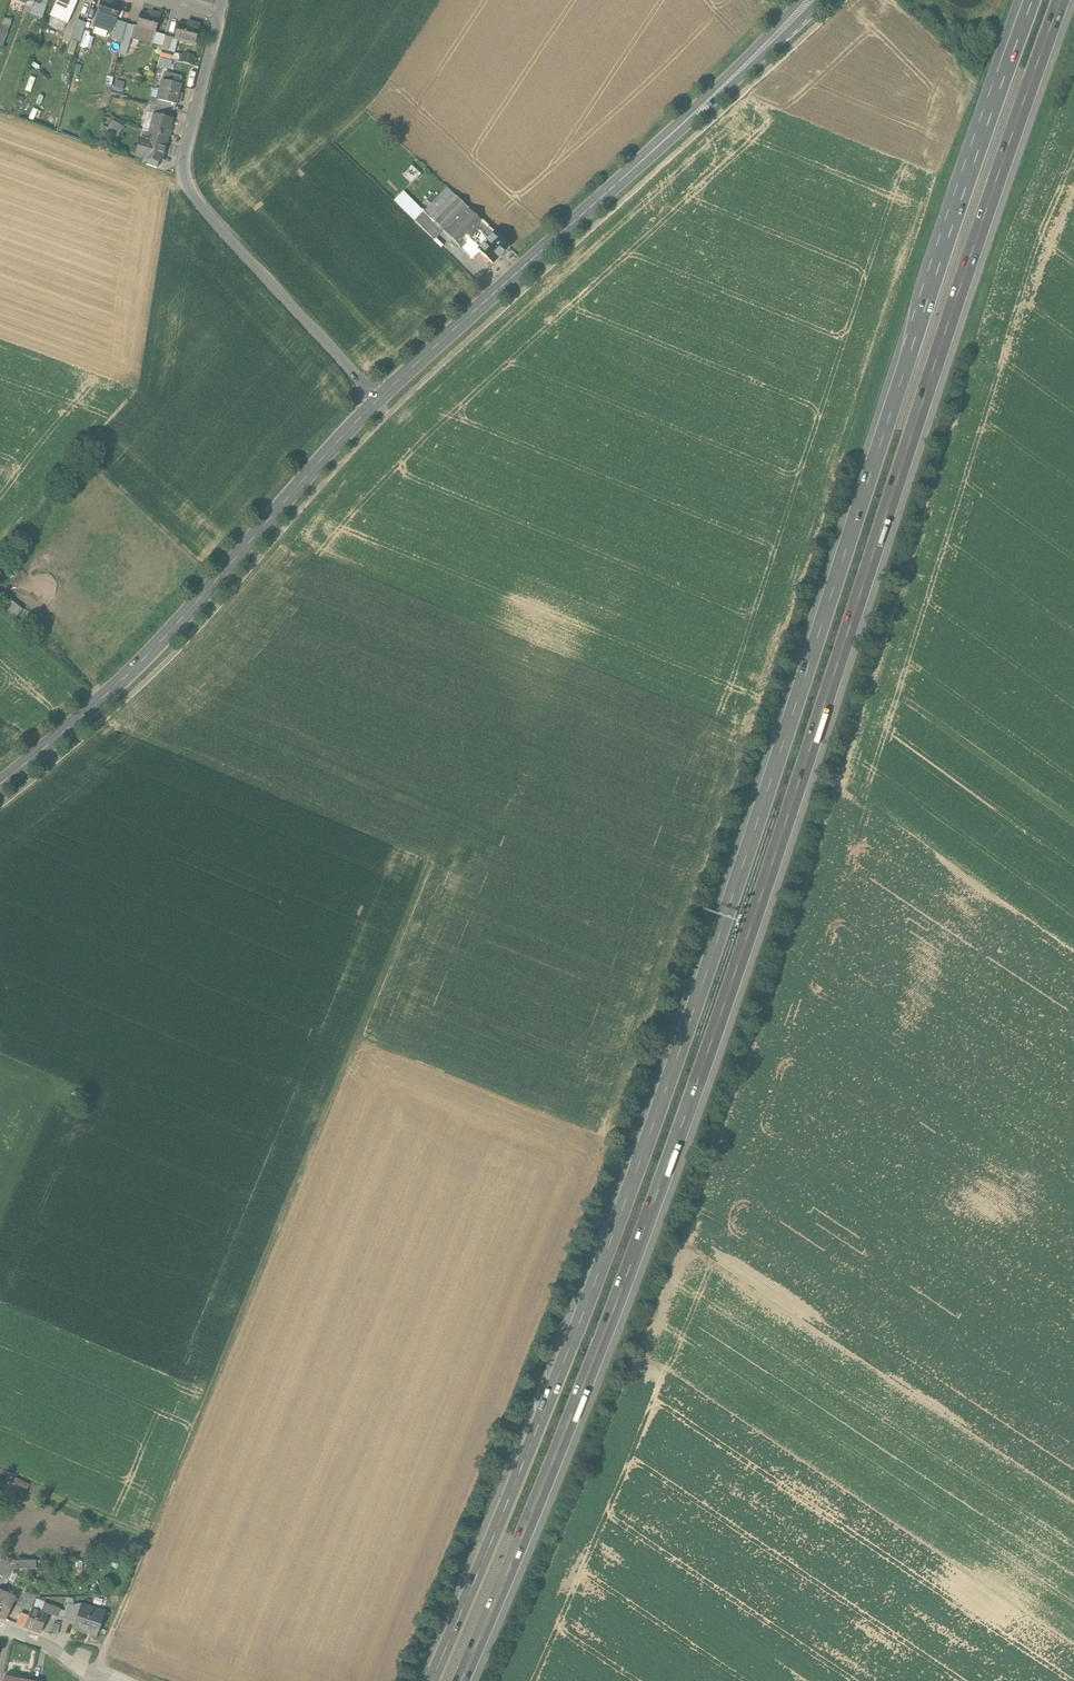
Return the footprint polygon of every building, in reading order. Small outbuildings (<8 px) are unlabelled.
[(38,2),(33,0),(30,7),(26,6),(24,13),(40,18),(46,0),(38,0),(38,2)] [(52,10),(69,17),(76,0),(57,0),(52,10)] [(91,26),(103,30),(107,18),(114,21),(119,6),(110,3),(111,0),(100,0),(91,26)] [(160,15),(150,13),(149,15),(139,13),(136,29),(141,30),(139,40),(163,46),(165,36),(155,34),(160,15)] [(84,23),(76,20),(73,37),(81,41),(83,33),(84,23)] [(124,24),(117,22),(112,40),(122,43),(124,24)] [(199,25),(189,23),(188,26),(179,24),(175,39),(195,44),(199,25)] [(122,43),(119,53),(125,54),(127,46),(128,46),(133,27),(126,26),(122,43)] [(173,38),(165,36),(163,46),(162,50),(160,57),(171,60),(173,52),(169,51),(173,38)] [(196,58),(183,55),(181,62),(194,65),(196,58)] [(192,86),(195,72),(189,70),(186,85),(192,86)] [(180,85),(162,81),(157,100),(176,105),(180,85)] [(171,119),(153,114),(153,115),(155,116),(153,124),(151,123),(149,132),(167,137),(171,119)] [(114,143),(121,123),(102,117),(96,136),(114,143)] [(167,137),(149,132),(147,140),(139,138),(135,156),(142,158),(157,162),(159,153),(163,154),(167,137)] [(157,162),(142,158),(140,163),(155,169),(157,162)] [(413,214),(419,207),(407,196),(401,203),(413,214)] [(467,207),(451,223),(468,239),(478,229),(483,223),(467,207)] [(468,239),(451,223),(443,232),(460,248),(468,239)] [(508,247),(483,223),(478,229),(489,239),(479,250),(478,250),(479,251),(492,264),(508,247)] [(468,239),(460,248),(471,259),(479,251),(478,250),(479,250),(468,239)] [(0,598),(0,604),(14,615),(20,608),(3,594),(0,598)] [(2,1577),(8,1562),(2,1559),(0,1563),(0,1576),(2,1577)] [(6,1577),(10,1579),(18,1560),(9,1561),(8,1562),(2,1577),(0,1582),(0,1590),(6,1577)] [(51,1579),(42,1578),(41,1587),(50,1588),(51,1579)] [(5,1621),(15,1598),(0,1591),(0,1618),(5,1621)] [(23,1607),(21,1613),(28,1616),(32,1607),(36,1597),(25,1593),(20,1605),(23,1607)] [(82,1605),(83,1603),(74,1605),(74,1606),(68,1621),(75,1623),(80,1607),(81,1607),(82,1605)] [(45,1604),(42,1611),(49,1614),(48,1614),(68,1621),(74,1606),(68,1604),(65,1611),(45,1604)] [(80,1607),(75,1623),(73,1628),(96,1636),(105,1613),(82,1605),(81,1607),(80,1607)] [(34,1632),(41,1633),(43,1626),(46,1627),(48,1623),(45,1622),(48,1614),(49,1614),(42,1611),(32,1607),(28,1616),(24,1627),(34,1632)] [(24,1627),(28,1616),(21,1613),(16,1624),(24,1627)] [(59,1626),(53,1624),(50,1634),(57,1636),(59,1626)]
